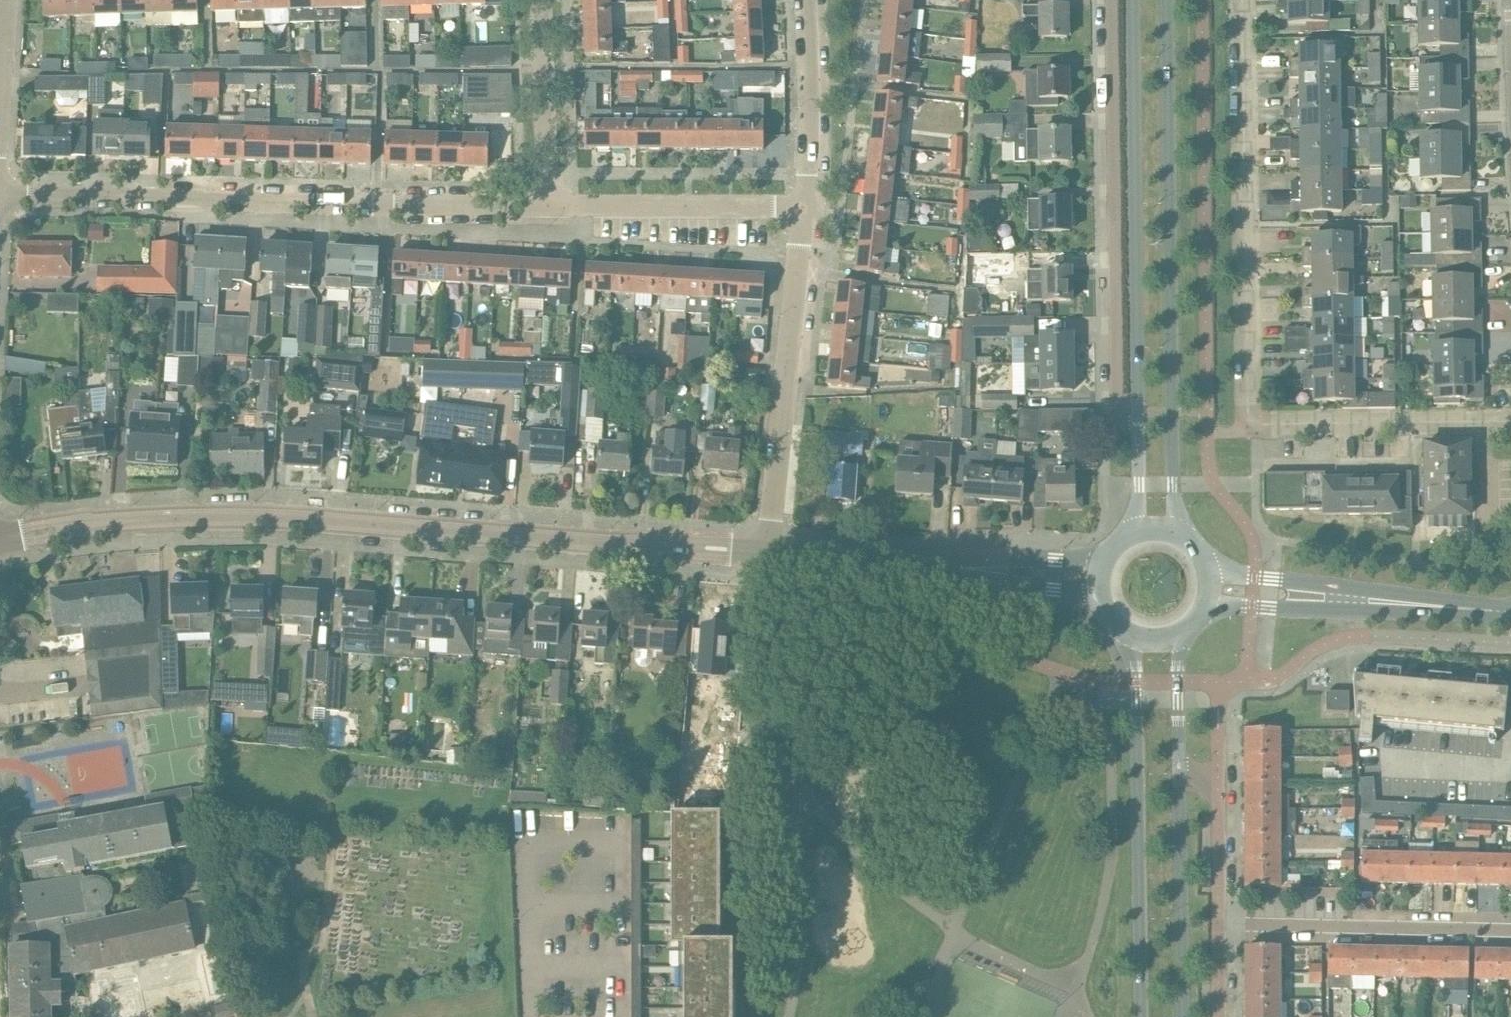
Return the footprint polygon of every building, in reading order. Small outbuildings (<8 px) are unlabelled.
[(70,0),(44,0),(44,17),(70,16),(70,0)] [(70,16),(95,15),(95,0),(70,0),(70,16)] [(121,0),(95,0),(95,15),(121,15),(121,0)] [(146,0),(121,0),(121,15),(146,14),(146,0)] [(172,13),(172,0),(146,0),(146,14),(172,13)] [(172,13),(172,27),(198,26),(198,25),(198,12),(198,0),(172,0),(172,13)] [(238,0),(212,0),(212,12),(238,11),(238,0)] [(238,11),(238,23),(264,23),(264,11),(263,0),(238,0),(238,11)] [(289,10),(289,0),(263,0),(264,11),(289,10)] [(289,10),(290,10),(290,24),(315,23),(315,21),(314,0),(289,0),(289,10)] [(340,20),(340,9),(340,0),(314,0),(315,21),(340,20)] [(340,9),(366,8),(366,0),(340,0),(340,9)] [(409,7),(409,0),(383,0),(383,21),(409,20),(409,7)] [(677,16),(687,15),(687,0),(676,0),(677,16)] [(761,11),(760,0),(735,0),(735,12),(761,11)] [(1418,4),(1418,25),(1459,24),(1458,13),(1468,13),(1468,0),(1423,0),(1423,4),(1418,4)] [(668,1),(657,2),(658,19),(669,19),(668,1)] [(1329,20),(1329,1),(1278,2),(1278,10),(1288,10),(1289,22),(1309,21),(1329,21),(1329,20)] [(1370,1),(1358,1),(1359,16),(1370,15),(1370,1)] [(585,30),(612,29),(611,3),(584,4),(585,30)] [(912,7),(886,5),(883,30),(909,33),(912,7)] [(1067,38),(1067,6),(1024,7),(1024,17),(1042,17),(1043,38),(1067,38)] [(735,12),(737,38),(762,36),(761,11),(735,12)] [(688,33),(687,15),(677,16),(678,41),(694,40),(693,35),(688,33)] [(647,18),(634,18),(634,27),(647,27),(647,18)] [(1350,20),(1329,20),(1329,21),(1329,32),(1347,31),(1350,31),(1350,20)] [(966,21),(965,39),(976,40),(978,22),(966,21)] [(1440,58),(1444,58),(1469,57),(1469,35),(1459,35),(1459,24),(1418,25),(1419,46),(1440,46),(1440,58)] [(671,63),(669,27),(652,27),(654,63),(667,63),(671,63)] [(612,44),(612,29),(585,30),(586,56),(629,54),(628,43),(612,44)] [(922,34),(909,33),(883,30),(881,55),(906,58),(919,59),(922,34)] [(341,67),(367,66),(366,31),(340,32),(341,56),(341,67)] [(722,64),(764,62),(762,36),(737,38),(738,52),(722,53),(722,64)] [(290,56),(290,66),(315,66),(315,37),(307,37),(307,52),(309,52),(308,56),(290,56)] [(1347,53),(1347,38),(1306,38),(1306,47),(1299,47),(1299,59),(1289,59),(1289,68),(1340,68),(1340,56),(1344,56),(1347,53)] [(976,40),(965,39),(964,56),(975,57),(976,40)] [(239,43),(239,56),(239,66),(265,66),(265,56),(265,43),(239,43)] [(435,58),(435,68),(461,68),(461,67),(461,64),(461,56),(461,47),(452,47),(452,57),(435,58)] [(690,63),(689,47),(678,47),(679,64),(690,63)] [(53,59),(54,52),(43,51),(43,59),(29,58),(29,69),(60,71),(61,60),(53,59)] [(1381,54),(1369,54),(1369,68),(1381,68),(1381,54)] [(154,67),(173,67),(173,55),(154,55),(154,67)] [(173,55),(173,67),(183,67),(193,66),(193,55),(173,55)] [(906,58),(881,55),(878,81),(920,85),(922,74),(905,72),(906,58)] [(1010,73),(1010,55),(977,55),(976,73),(1010,73)] [(220,66),(239,66),(239,56),(220,56),(220,66)] [(290,66),(290,56),(265,56),(265,66),(290,66)] [(322,67),(341,67),(341,56),(322,56),(322,67)] [(488,56),(461,56),(461,60),(461,64),(461,67),(469,67),(488,67),(488,56)] [(1444,58),(1440,58),(1419,58),(1419,70),(1420,91),(1460,91),(1459,80),(1469,79),(1469,57),(1444,58)] [(146,58),(137,58),(125,58),(125,69),(148,68),(148,58),(146,58)] [(417,69),(435,68),(435,58),(417,58),(417,69)] [(403,69),(403,59),(384,59),(384,70),(403,69)] [(97,75),(97,63),(78,63),(78,75),(97,75)] [(97,63),(97,75),(114,75),(114,63),(97,63)] [(1300,89),(1340,88),(1340,68),(1289,68),(1289,78),(1299,78),(1300,89)] [(1381,83),(1381,68),(1369,68),(1370,83),(1381,83)] [(1068,98),(1068,70),(1026,70),(1027,106),(1058,106),(1058,98),(1068,98)] [(611,149),(611,111),(597,111),(597,84),(597,71),(585,71),(585,84),(585,149),(611,149)] [(637,91),(637,71),(620,71),(620,97),(636,97),(636,91),(637,91)] [(653,71),(637,71),(637,91),(649,91),(649,82),(653,82),(653,71)] [(671,82),(687,82),(687,72),(671,72),(671,82)] [(687,72),(687,82),(703,83),(703,72),(687,72)] [(738,72),(713,72),(713,87),(713,91),(738,91),(738,72)] [(739,72),(739,86),(751,86),(751,72),(739,72)] [(226,85),(245,85),(246,74),(246,73),(226,73),(226,85)] [(408,86),(408,73),(387,74),(387,86),(408,86)] [(439,86),(440,73),(420,73),(420,86),(439,86)] [(459,73),(440,73),(439,86),(459,86),(459,73)] [(176,85),(194,85),(194,74),(176,74),(176,85)] [(194,74),(194,85),(194,98),(219,98),(219,74),(194,74)] [(246,74),(245,85),(271,85),(271,74),(246,74)] [(277,85),(296,85),(296,74),(278,74),(277,85)] [(296,85),(295,131),(294,162),(320,163),(321,132),(321,119),(321,115),(307,114),(309,74),(296,74),(296,85)] [(163,76),(153,75),(145,76),(144,103),(162,104),(163,76)] [(328,85),(347,85),(347,75),(328,75),(328,85)] [(347,75),(347,85),(365,85),(365,75),(347,75)] [(464,75),(464,103),(468,103),(476,103),(513,103),(512,75),(465,75),(488,75),(464,75)] [(87,76),(60,77),(35,77),(35,92),(87,91),(87,76)] [(105,76),(87,76),(87,91),(87,105),(106,105),(105,76)] [(966,78),(955,77),(954,93),(965,94),(966,78)] [(1340,109),(1340,88),(1300,89),(1300,100),(1290,100),(1290,109),(1340,109)] [(1441,124),(1444,124),(1470,124),(1470,101),(1460,102),(1460,91),(1420,91),(1420,124),(1441,124)] [(874,119),(915,124),(916,108),(918,109),(920,99),(876,94),(874,119)] [(1376,95),(1376,109),(1388,109),(1388,95),(1376,95)] [(713,110),(713,123),(713,149),(737,149),(737,113),(737,100),(727,100),(727,110),(713,110)] [(194,102),(194,114),(202,114),(202,102),(194,102)] [(753,113),(737,113),(737,149),(764,149),(764,107),(753,107),(753,113)] [(611,111),(611,149),(636,149),(637,109),(611,109),(611,111)] [(637,109),(636,149),(662,149),(662,109),(637,109)] [(662,109),(662,149),(687,149),(687,123),(687,112),(663,112),(663,109),(662,109)] [(1300,119),(1300,130),(1341,129),(1340,109),(1290,109),(1290,119),(1300,119)] [(1388,123),(1388,109),(1376,109),(1376,124),(1388,123)] [(95,156),(123,157),(125,124),(124,124),(124,111),(99,110),(98,123),(96,123),(95,156)] [(1003,115),(974,115),(973,117),(973,138),(1002,138),(1003,115)] [(244,117),(219,116),(219,129),(218,160),(243,161),(244,129),(244,117)] [(244,117),(244,129),(243,161),(269,161),(270,130),(270,117),(244,117)] [(321,119),(321,132),(320,163),(345,164),(346,133),(333,132),(333,120),(321,119)] [(874,119),(871,145),(911,149),(912,138),(929,140),(931,127),(914,125),(915,124),(874,119)] [(713,123),(687,123),(687,149),(713,149),(713,123)] [(125,124),(123,157),(149,158),(150,125),(125,124)] [(1470,124),(1444,124),(1441,124),(1442,136),(1420,137),(1421,158),(1460,157),(1460,146),(1470,146),(1470,124)] [(86,128),(27,127),(26,155),(86,156),(86,128)] [(166,158),(192,159),(193,128),(167,127),(166,158)] [(218,160),(219,129),(193,128),(192,159),(218,160)] [(1341,150),(1341,129),(1300,130),(1300,141),(1290,141),(1291,150),(1341,150)] [(1371,150),(1382,150),(1382,129),(1369,129),(1369,135),(1359,135),(1359,150),(1371,150)] [(269,161),(294,162),(295,131),(270,130),(269,161)] [(1069,162),(1069,130),(1027,130),(1028,162),(1069,162)] [(346,133),(345,164),(371,165),(372,133),(346,133)] [(411,166),(412,135),(386,134),(385,165),(411,166)] [(412,135),(411,166),(437,166),(438,135),(412,135)] [(438,135),(437,166),(462,167),(463,136),(438,135)] [(463,136),(462,167),(488,168),(489,137),(463,136)] [(951,154),(962,155),(963,138),(952,137),(951,154)] [(908,174),(911,149),(871,145),(868,170),(908,174)] [(1341,150),(1291,150),(1291,160),(1301,160),(1301,170),(1341,170),(1341,150)] [(1382,150),(1371,150),(1371,164),(1382,164),(1382,150)] [(962,155),(951,154),(950,169),(961,170),(962,155)] [(1461,168),(1460,157),(1421,158),(1421,179),(1442,179),(1442,191),(1451,191),(1471,191),(1471,168),(1461,168)] [(908,174),(868,170),(865,195),(892,198),(906,199),(908,174)] [(1291,191),(1342,191),(1341,170),(1301,170),(1301,181),(1291,182),(1291,191)] [(1371,176),(1371,191),(1383,191),(1382,176),(1371,176)] [(1000,186),(1000,185),(970,186),(970,191),(970,201),(999,200),(1019,199),(1019,185),(1000,186)] [(959,189),(958,205),(969,207),(970,190),(959,189)] [(1342,191),(1291,191),(1291,201),(1301,200),(1301,212),(1342,212),(1342,191)] [(1383,191),(1371,191),(1361,191),(1361,205),(1383,205),(1383,191)] [(862,220),(889,223),(892,198),(865,195),(862,220)] [(1417,208),(1417,196),(1400,197),(1400,208),(1417,208)] [(1070,231),(1070,199),(1028,200),(1028,232),(1070,231)] [(1432,233),(1471,232),(1471,222),(1481,221),(1481,199),(1436,199),(1436,212),(1432,212),(1432,233)] [(969,207),(958,205),(957,214),(949,213),(948,221),(947,221),(947,229),(968,231),(969,207)] [(886,248),(889,223),(862,220),(859,245),(886,248)] [(1302,257),(1352,257),(1352,245),(1358,245),(1361,243),(1361,226),(1320,227),(1320,236),(1312,236),(1312,248),(1302,248),(1302,257)] [(1482,265),(1482,244),(1472,244),(1471,232),(1466,233),(1432,233),(1432,253),(1400,253),(1400,267),(1437,266),(1454,266),(1482,265)] [(987,233),(968,235),(970,253),(989,250),(987,233)] [(203,306),(217,307),(221,242),(208,241),(209,239),(206,236),(197,236),(196,252),(195,252),(194,269),(205,269),(203,306)] [(951,256),(957,256),(958,240),(947,239),(946,255),(951,256)] [(221,242),(217,307),(218,307),(219,288),(232,289),(232,280),(244,281),(245,272),(247,243),(221,242)] [(1382,257),(1394,256),(1393,242),(1382,242),(1382,257)] [(71,245),(20,244),(19,275),(71,276),(71,245)] [(179,244),(155,244),(154,269),(100,268),(100,292),(177,293),(178,265),(179,244)] [(272,297),(285,298),(288,246),(263,244),(261,273),(273,274),(272,297)] [(884,264),(886,248),(859,245),(856,271),(899,276),(901,265),(884,264)] [(288,246),(285,298),(285,288),(311,290),(313,259),(312,259),(313,247),(288,246)] [(351,292),(352,290),(354,250),(329,248),(328,260),(327,260),(326,276),(325,291),(351,292)] [(379,251),(354,250),(352,290),(372,291),(370,319),(382,319),(384,279),(378,279),(379,263),(378,263),(379,251)] [(404,280),(419,281),(420,254),(394,253),(392,295),(403,296),(404,280)] [(444,282),(446,256),(420,254),(419,281),(444,282)] [(1011,271),(1011,254),(967,254),(967,270),(966,270),(965,289),(982,289),(982,271),(1011,271)] [(469,284),(471,257),(446,256),(444,282),(469,284)] [(1394,256),(1382,257),(1382,271),(1394,271),(1394,256)] [(496,259),(471,257),(469,284),(495,285),(496,259)] [(1353,277),(1352,257),(1302,257),(1302,267),(1312,267),(1313,278),(1353,277)] [(495,285),(520,287),(521,261),(496,259),(495,285)] [(545,288),(547,262),(521,261),(520,287),(519,299),(544,300),(545,288)] [(561,306),(570,306),(573,264),(547,262),(545,288),(562,289),(561,306)] [(596,292),(612,293),(613,266),(587,265),(584,307),(595,308),(596,292)] [(1433,299),(1466,299),(1473,299),(1472,288),(1482,288),(1482,265),(1454,266),(1437,266),(1437,278),(1433,278),(1433,299)] [(613,266),(612,293),(637,295),(638,268),(613,266)] [(637,295),(662,296),(664,269),(638,268),(637,295)] [(661,310),(686,312),(689,271),(664,269),(662,296),(661,310)] [(1071,301),(1071,269),(1044,269),(1044,270),(1027,270),(1027,301),(1071,301)] [(712,299),(714,273),(689,271),(686,312),(686,314),(702,315),(702,323),(711,324),(712,299)] [(714,273),(712,299),(737,301),(739,274),(714,273)] [(739,274),(737,301),(755,302),(754,317),(762,318),(765,276),(739,274)] [(1303,289),(1303,298),(1353,298),(1353,286),(1364,283),(1364,277),(1353,277),(1313,278),(1313,289),(1303,289)] [(1389,283),(1389,297),(1401,297),(1400,282),(1389,283)] [(839,283),(836,309),(863,311),(864,297),(880,299),(881,287),(839,283)] [(79,294),(48,294),(48,313),(79,313),(79,294)] [(950,297),(929,295),(927,316),(948,318),(950,297)] [(1401,297),(1389,297),(1389,318),(1385,318),(1395,318),(1401,317),(1401,297)] [(1353,318),(1353,298),(1303,298),(1303,308),(1313,308),(1313,319),(1353,318)] [(173,299),(150,299),(149,321),(172,322),(173,299)] [(1473,299),(1466,299),(1433,299),(1433,321),(1435,321),(1435,333),(1483,332),(1483,310),(1473,310),(1473,299)] [(250,331),(249,331),(249,337),(265,338),(267,303),(251,302),(251,308),(250,331)] [(215,346),(216,329),(216,326),(197,325),(198,304),(177,303),(176,317),(176,355),(215,357),(215,356),(215,346)] [(317,306),(299,304),(296,344),(298,344),(297,355),(310,356),(314,356),(317,306)] [(1041,317),(1041,304),(1027,304),(1027,317),(1041,317)] [(333,307),(318,306),(316,347),(331,347),(333,307)] [(863,311),(836,309),(833,334),(860,337),(863,311)] [(1026,364),(1072,363),(1072,335),(1042,336),(1034,336),(1034,317),(964,318),(963,331),(963,344),(962,348),(962,362),(964,362),(975,362),(975,363),(993,363),(993,358),(975,358),(975,339),(1025,338),(1026,364)] [(1363,318),(1353,318),(1313,319),(1313,330),(1306,330),(1306,328),(1285,328),(1285,339),(1354,338),(1353,327),(1363,327),(1363,318)] [(1395,338),(1395,318),(1385,318),(1383,318),(1383,338),(1395,338)] [(382,327),(369,326),(368,353),(380,354),(382,327)] [(216,329),(215,346),(215,356),(229,356),(229,357),(248,357),(249,337),(249,331),(216,329)] [(466,329),(465,360),(471,360),(473,330),(466,329)] [(963,331),(951,331),(951,347),(962,348),(963,344),(963,331)] [(516,343),(516,355),(531,356),(531,355),(541,355),(542,345),(541,345),(541,333),(525,332),(524,344),(516,343)] [(1434,366),(1466,365),(1474,365),(1474,355),(1483,354),(1483,332),(1435,333),(1435,344),(1434,344),(1434,366)] [(830,359),(857,362),(860,337),(833,334),(830,359)] [(689,353),(688,368),(708,369),(709,345),(710,338),(685,337),(680,337),(679,353),(689,353)] [(403,338),(402,350),(414,351),(415,340),(415,339),(403,338)] [(1354,359),(1354,338),(1285,339),(1285,351),(1307,351),(1307,349),(1314,349),(1314,359),(1354,359)] [(431,341),(415,340),(414,351),(431,352),(431,341)] [(516,355),(516,343),(500,343),(499,354),(516,355)] [(632,358),(633,347),(616,346),(616,357),(632,358)] [(649,348),(633,347),(632,358),(648,359),(649,348)] [(950,363),(962,362),(962,348),(951,347),(950,363)] [(1383,359),(1383,348),(1370,348),(1370,359),(1383,359)] [(717,360),(735,361),(735,350),(718,349),(717,360)] [(735,350),(735,361),(758,363),(759,352),(735,350)] [(678,368),(688,368),(689,353),(679,353),(678,368)] [(107,355),(107,372),(120,372),(120,355),(107,355)] [(363,360),(320,355),(317,383),(360,388),(362,373),(362,371),(363,360)] [(363,360),(362,371),(372,372),(373,356),(364,355),(363,360)] [(6,357),(5,372),(47,374),(47,360),(6,357)] [(168,357),(165,380),(178,382),(180,358),(168,357)] [(252,357),(249,415),(276,416),(280,358),(255,357),(252,357)] [(441,384),(443,358),(425,357),(424,383),(441,384)] [(181,358),(179,386),(198,388),(200,358),(181,358)] [(200,382),(223,383),(225,359),(201,358),(200,382)] [(457,385),(459,359),(443,358),(441,384),(457,385)] [(474,386),(475,360),(471,360),(465,360),(460,359),(459,359),(457,385),(474,386)] [(857,362),(830,359),(828,385),(870,389),(871,379),(855,377),(857,362)] [(1304,380),(1354,379),(1354,359),(1314,359),(1314,371),(1304,371),(1304,380)] [(490,387),(491,361),(475,360),(474,386),(490,387)] [(508,362),(491,361),(490,387),(506,388),(508,362)] [(525,363),(508,362),(506,388),(524,389),(525,363)] [(1026,391),(1042,391),(1073,391),(1072,363),(1026,364),(1026,391)] [(957,410),(970,411),(970,397),(971,364),(962,364),(961,397),(957,397),(957,410)] [(1383,365),(1383,379),(1395,379),(1395,365),(1383,365)] [(1460,400),(1484,399),(1484,376),(1474,377),(1474,365),(1467,365),(1466,365),(1462,365),(1434,366),(1435,400),(1435,404),(1460,404),(1460,400)] [(520,451),(532,452),(531,465),(563,467),(565,435),(577,436),(580,391),(582,368),(565,366),(562,413),(551,412),(549,434),(521,432),(520,451)] [(82,428),(81,420),(80,407),(82,407),(80,396),(77,368),(55,371),(56,385),(66,384),(66,408),(48,410),(53,452),(63,451),(64,460),(86,457),(82,428)] [(661,369),(661,379),(676,379),(676,369),(661,369)] [(80,393),(80,396),(82,407),(80,407),(81,420),(82,428),(86,457),(107,455),(104,431),(117,430),(116,408),(118,408),(120,373),(106,373),(104,409),(101,409),(99,409),(100,413),(98,413),(93,414),(92,405),(91,392),(80,393)] [(1354,379),(1304,380),(1304,390),(1314,389),(1314,401),(1343,401),(1343,409),(1395,408),(1395,393),(1354,394),(1354,379)] [(1395,391),(1395,388),(1395,383),(1395,379),(1384,379),(1383,379),(1383,380),(1383,388),(1384,391),(1395,391)] [(717,386),(703,385),(700,411),(715,412),(717,386)] [(605,389),(588,388),(588,392),(586,419),(588,419),(604,420),(605,389)] [(577,437),(576,440),(587,441),(588,419),(586,419),(588,392),(580,391),(577,436),(577,437)] [(666,393),(650,392),(647,417),(664,419),(666,393)] [(1017,395),(981,395),(981,400),(975,400),(975,409),(981,409),(1017,409),(1017,395)] [(367,410),(368,397),(359,396),(357,419),(365,420),(367,410)] [(955,396),(939,396),(939,407),(955,408),(955,396)] [(178,420),(179,408),(137,405),(136,416),(132,416),(131,435),(129,435),(128,445),(130,445),(128,465),(178,469),(179,449),(181,449),(182,439),(180,439),(182,420),(178,420)] [(341,406),(310,405),(309,421),(306,423),(303,425),(302,429),(304,432),(287,431),(286,466),(321,468),(323,444),(339,445),(341,418),(340,418),(341,406)] [(422,440),(425,440),(425,442),(424,443),(421,464),(419,483),(469,490),(500,495),(504,454),(505,454),(506,445),(499,445),(498,453),(492,452),(498,411),(479,409),(478,414),(455,411),(454,417),(424,413),(421,440),(422,440)] [(1039,411),(1038,433),(1039,433),(1089,432),(1089,409),(1040,410),(1039,410),(1039,411)] [(357,419),(356,427),(364,428),(363,436),(397,440),(397,435),(403,436),(406,416),(367,410),(365,420),(357,419)] [(957,410),(955,410),(954,439),(970,440),(972,411),(970,411),(957,410)] [(1018,430),(1018,442),(1028,443),(1037,444),(1038,433),(1039,411),(1035,411),(1020,410),(1018,430)] [(248,435),(211,436),(211,455),(211,475),(265,475),(265,455),(264,426),(248,426),(248,435)] [(600,450),(599,470),(629,472),(631,452),(631,446),(630,445),(631,429),(619,428),(618,445),(601,444),(600,450)] [(684,428),(684,435),(656,433),(655,448),(655,454),(653,474),(683,477),(684,457),(685,452),(695,453),(696,435),(697,429),(684,428)] [(740,429),(730,428),(730,434),(709,433),(706,469),(737,471),(740,445),(739,445),(740,429)] [(870,434),(853,432),(853,435),(816,433),(815,455),(828,456),(827,465),(826,465),(825,482),(830,483),(828,500),(855,501),(858,458),(863,458),(864,443),(869,444),(870,434)] [(981,439),(980,453),(1016,455),(1017,441),(981,439)] [(898,474),(896,494),(932,496),(934,476),(951,477),(952,457),(953,444),(922,442),(900,441),(899,461),(898,474)] [(1466,515),(1470,515),(1469,489),(1474,489),(1474,490),(1475,490),(1475,479),(1475,471),(1469,471),(1469,443),(1466,443),(1425,444),(1425,451),(1425,457),(1425,471),(1425,480),(1425,496),(1419,496),(1420,510),(1426,510),(1426,516),(1442,516),(1442,527),(1466,526),(1466,515)] [(993,501),(993,499),(996,455),(969,453),(968,467),(966,467),(963,498),(993,501)] [(996,455),(993,499),(993,501),(1021,503),(1023,483),(1024,471),(1025,457),(996,455)] [(1058,469),(1058,460),(1036,460),(1034,489),(1047,488),(1047,503),(1060,503),(1060,509),(1081,508),(1081,488),(1075,488),(1074,469),(1058,469)] [(1264,474),(1263,474),(1264,510),(1324,509),(1324,514),(1362,514),(1364,514),(1392,514),(1392,528),(1412,528),(1412,516),(1411,498),(1397,498),(1397,480),(1387,480),(1387,472),(1361,473),(1361,480),(1325,480),(1325,473),(1264,474)] [(160,577),(52,590),(58,638),(83,634),(94,718),(165,709),(164,692),(163,660),(160,577)] [(172,588),(174,626),(205,625),(206,633),(212,633),(213,614),(209,614),(208,586),(172,588)] [(259,634),(262,634),(262,626),(263,610),(263,590),(233,589),(233,634),(259,634)] [(317,593),(285,590),(283,625),(301,627),(300,635),(313,636),(314,618),(315,619),(317,593)] [(375,597),(345,595),(343,627),(342,639),(371,642),(372,629),(375,597)] [(429,639),(431,602),(402,600),(400,621),(389,620),(389,614),(388,614),(386,650),(410,652),(411,638),(429,639)] [(464,604),(431,602),(429,639),(447,640),(446,654),(473,655),(476,620),(474,620),(474,625),(462,625),(464,604)] [(513,608),(489,606),(486,640),(485,640),(484,654),(509,656),(508,668),(519,669),(520,651),(521,651),(524,621),(512,620),(513,608)] [(529,628),(535,628),(534,644),(547,645),(546,659),(556,660),(556,671),(552,670),(550,705),(565,706),(569,661),(572,624),(560,623),(561,611),(537,609),(530,609),(529,628)] [(608,615),(585,613),(582,646),(594,647),(593,663),(617,665),(620,628),(608,627),(608,615)] [(653,650),(656,650),(655,659),(689,662),(690,654),(691,634),(677,633),(678,626),(653,624),(653,619),(636,617),(635,637),(634,648),(636,648),(635,660),(640,666),(647,667),(652,662),(653,650)] [(259,634),(256,676),(258,676),(258,684),(270,684),(274,627),(262,626),(262,634),(259,634)] [(689,663),(688,674),(689,675),(745,679),(749,641),(727,640),(728,628),(703,626),(703,630),(699,630),(693,630),(691,663),(689,663)] [(0,641),(0,652),(11,659),(18,649),(2,638),(0,641)] [(326,684),(328,652),(307,651),(304,682),(326,684)] [(329,652),(328,652),(326,684),(327,684),(326,710),(339,711),(343,659),(329,658),(329,652)] [(178,659),(163,660),(164,692),(179,691),(178,659)] [(1365,671),(1353,670),(1356,719),(1361,719),(1359,742),(1372,743),(1374,721),(1504,733),(1508,685),(1366,672),(1367,664),(1366,664),(1365,671)] [(246,685),(245,712),(267,713),(269,686),(246,685)] [(179,691),(164,692),(165,709),(179,707),(179,691)] [(1348,714),(1349,693),(1325,694),(1324,714),(1348,714)] [(679,695),(665,706),(672,715),(686,703),(679,695)] [(1246,756),(1280,756),(1280,729),(1246,730),(1246,756)] [(1339,756),(1352,756),(1350,730),(1337,731),(1339,756)] [(405,735),(387,734),(386,749),(403,750),(405,735)] [(464,747),(447,749),(448,758),(447,763),(465,765),(465,756),(464,747)] [(503,749),(502,758),(512,758),(512,749),(503,749)] [(1246,756),(1246,783),(1280,783),(1280,756),(1246,756)] [(1352,756),(1339,756),(1339,766),(1353,765),(1352,756)] [(1352,770),(1342,770),(1342,780),(1352,780),(1352,770)] [(1361,779),(1362,787),(1376,786),(1375,778),(1361,779)] [(1280,809),(1288,809),(1287,796),(1280,796),(1280,783),(1246,783),(1246,809),(1280,809)] [(75,812),(8,825),(12,845),(24,843),(28,869),(32,868),(35,884),(21,886),(28,924),(30,935),(38,934),(40,934),(45,934),(46,934),(49,934),(66,930),(66,929),(108,920),(106,909),(104,909),(103,905),(107,902),(110,899),(111,894),(111,889),(109,885),(106,881),(102,879),(97,878),(92,879),(83,880),(81,871),(85,870),(84,865),(172,850),(207,844),(204,831),(203,824),(205,786),(191,789),(145,798),(148,812),(77,825),(75,812)] [(585,786),(583,805),(604,807),(606,787),(585,786)] [(1362,787),(1362,795),(1376,794),(1376,786),(1362,787)] [(1377,814),(1377,802),(1376,794),(1362,795),(1364,814),(1377,814)] [(1355,809),(1355,799),(1342,799),(1342,809),(1355,809)] [(1280,809),(1246,809),(1246,835),(1280,835),(1280,809)] [(1342,809),(1342,818),(1355,818),(1355,809),(1342,809)] [(733,945),(721,945),(721,814),(671,814),(671,947),(684,947),(684,1016),(733,1016),(733,945)] [(1422,828),(1433,829),(1434,818),(1423,818),(1422,828)] [(1434,818),(1433,829),(1445,830),(1446,819),(1434,818)] [(1375,831),(1386,832),(1386,820),(1375,819),(1375,831)] [(641,833),(641,820),(632,820),(632,833),(641,833)] [(1399,820),(1386,820),(1386,832),(1398,832),(1399,820)] [(1355,823),(1341,823),(1341,835),(1354,835),(1355,823)] [(1467,835),(1479,836),(1480,824),(1468,823),(1467,835)] [(1480,824),(1479,836),(1491,836),(1492,824),(1480,824)] [(1246,861),(1280,861),(1280,835),(1246,835),(1246,861)] [(1456,846),(1432,846),(1432,857),(1432,882),(1432,884),(1455,884),(1455,858),(1456,846)] [(1456,846),(1455,858),(1455,884),(1466,884),(1478,885),(1479,858),(1479,847),(1456,846)] [(1502,885),(1502,847),(1502,859),(1479,858),(1478,885),(1502,885)] [(1502,885),(1510,885),(1510,848),(1502,847),(1502,885)] [(641,850),(632,850),(632,862),(641,862),(641,850)] [(1341,861),(1353,861),(1354,852),(1341,851),(1341,861)] [(1361,882),(1385,882),(1385,856),(1362,856),(1361,882)] [(1385,882),(1408,883),(1409,857),(1385,856),(1385,882)] [(1432,857),(1409,857),(1408,883),(1432,884),(1432,857)] [(1280,888),(1280,861),(1246,861),(1246,888),(1280,888)] [(1353,861),(1341,861),(1341,870),(1353,870),(1353,861)] [(632,874),(641,874),(641,862),(632,862),(632,874)] [(641,891),(632,891),(632,904),(641,904),(641,891)] [(66,930),(49,934),(50,961),(71,960),(73,967),(74,975),(195,950),(186,905),(186,904),(108,920),(66,929),(66,930)] [(641,916),(641,904),(632,904),(632,916),(641,916)] [(641,946),(641,933),(632,933),(632,946),(641,946)] [(12,947),(13,1016),(50,1016),(50,1006),(61,1005),(61,985),(61,983),(75,982),(74,975),(73,967),(71,960),(50,961),(49,934),(46,934),(45,934),(40,934),(38,934),(30,935),(21,935),(14,935),(14,947),(12,947)] [(632,958),(641,958),(641,946),(632,946),(632,958)] [(1246,947),(1246,973),(1280,973),(1280,946),(1246,947)] [(1351,989),(1352,949),(1328,948),(1328,976),(1327,988),(1351,989)] [(1375,977),(1375,949),(1352,949),(1351,989),(1374,989),(1375,977)] [(1398,950),(1375,949),(1375,977),(1398,977),(1398,950)] [(1421,978),(1422,950),(1398,950),(1398,977),(1421,978)] [(1421,978),(1444,978),(1445,951),(1422,950),(1421,978)] [(1445,951),(1444,978),(1444,990),(1468,991),(1469,951),(1445,951)] [(1498,979),(1498,952),(1475,951),(1474,979),(1498,979)] [(1498,952),(1498,979),(1510,980),(1510,952),(1498,952)] [(1309,973),(1321,973),(1321,968),(1321,965),(1309,964),(1309,973)] [(1246,1000),(1280,1000),(1280,973),(1246,973),(1246,1000)] [(1321,973),(1309,973),(1309,983),(1321,983),(1321,973)] [(641,988),(641,975),(632,975),(632,988),(641,988)] [(632,1000),(641,1000),(641,988),(632,988),(632,1000)] [(1280,1000),(1246,1000),(1246,1016),(1281,1016),(1280,1000)] [(212,1016),(239,1016),(245,1016),(242,1001),(210,1008),(212,1016)] [(87,1016),(99,1016),(102,1012),(91,1005),(85,1016),(87,1016)]
